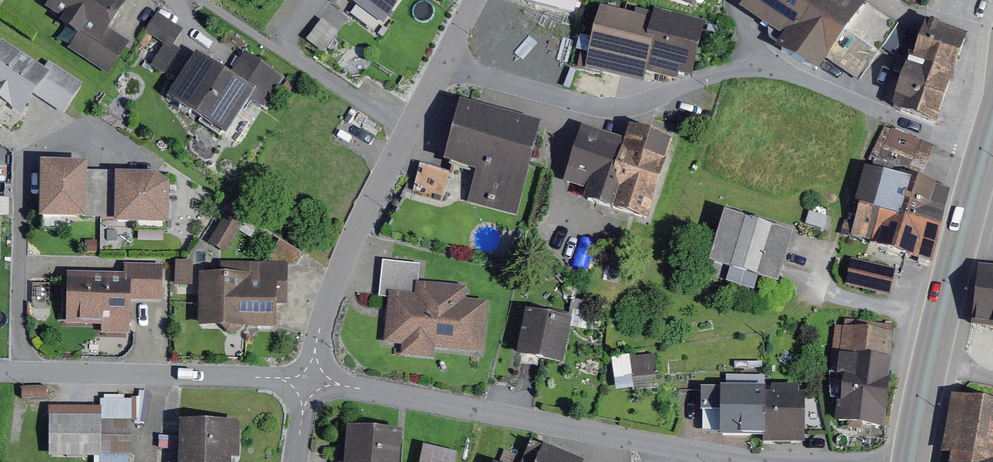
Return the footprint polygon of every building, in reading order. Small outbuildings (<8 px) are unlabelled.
[(79,28),(65,49),(105,74),(125,42),(104,28),(121,0),(51,0),(46,8),(79,28)] [(394,24),(413,0),(362,0),(394,24)] [(899,25),(863,0),(749,0),(743,9),(783,37),(777,46),(819,74),(831,57),(863,79),(899,25)] [(643,20),(601,8),(585,63),(641,79),(645,66),(689,79),(706,22),(648,5),(643,20)] [(579,20),(560,15),(549,53),(568,58),(579,20)] [(970,38),(929,23),(897,107),(938,123),(970,38)] [(187,48),(174,40),(159,64),(172,72),(187,48)] [(52,68),(11,42),(0,59),(0,97),(30,116),(43,95),(72,112),(91,82),(57,60),(52,68)] [(240,73),(207,52),(179,97),(236,133),(258,98),(271,106),(291,76),(253,52),(240,73)] [(514,212),(538,122),(459,102),(444,162),(476,170),(468,200),(514,212)] [(927,158),(936,136),(888,117),(879,139),(927,158)] [(589,201),(649,219),(674,140),(634,128),(629,142),(582,127),(565,181),(592,189),(589,201)] [(99,162),(53,161),(52,217),(98,218),(98,170),(99,162)] [(927,260),(946,189),(871,165),(850,238),(927,260)] [(98,170),(98,218),(126,218),(127,170),(98,170)] [(165,171),(127,170),(126,218),(126,223),(180,224),(181,182),(165,171)] [(252,220),(236,211),(218,242),(234,251),(252,220)] [(795,235),(726,213),(710,261),(779,283),(795,235)] [(899,269),(856,259),(850,286),(893,296),(899,269)] [(203,260),(185,260),(184,285),(202,285),(203,260)] [(468,288),(423,282),(425,265),(386,261),(381,295),(392,296),(387,342),(402,344),(401,353),(438,357),(439,348),(483,354),(489,303),(466,300),(468,288)] [(986,261),(976,327),(992,329),(992,262),(986,261)] [(285,328),(286,303),(297,304),(298,263),(231,262),(231,274),(211,273),(210,326),(285,328)] [(135,263),(135,272),(142,272),(142,298),(170,299),(171,264),(135,263)] [(135,272),(77,271),(77,324),(141,326),(142,298),(142,272),(135,272)] [(572,320),(532,312),(522,357),(563,365),(572,320)] [(883,429),(896,330),(849,324),(835,423),(883,429)] [(618,380),(658,378),(656,345),(616,347),(618,380)] [(803,387),(717,389),(718,436),(803,434),(803,387)] [(964,395),(953,461),(992,461),(992,400),(964,395)] [(138,405),(61,404),(61,454),(138,455),(138,405)] [(191,421),(191,461),(247,461),(247,422),(191,421)] [(346,461),(400,461),(402,431),(349,428),(346,461)] [(584,460),(532,441),(525,461),(583,461),(584,460)] [(428,446),(424,461),(461,461),(462,453),(428,446)]
